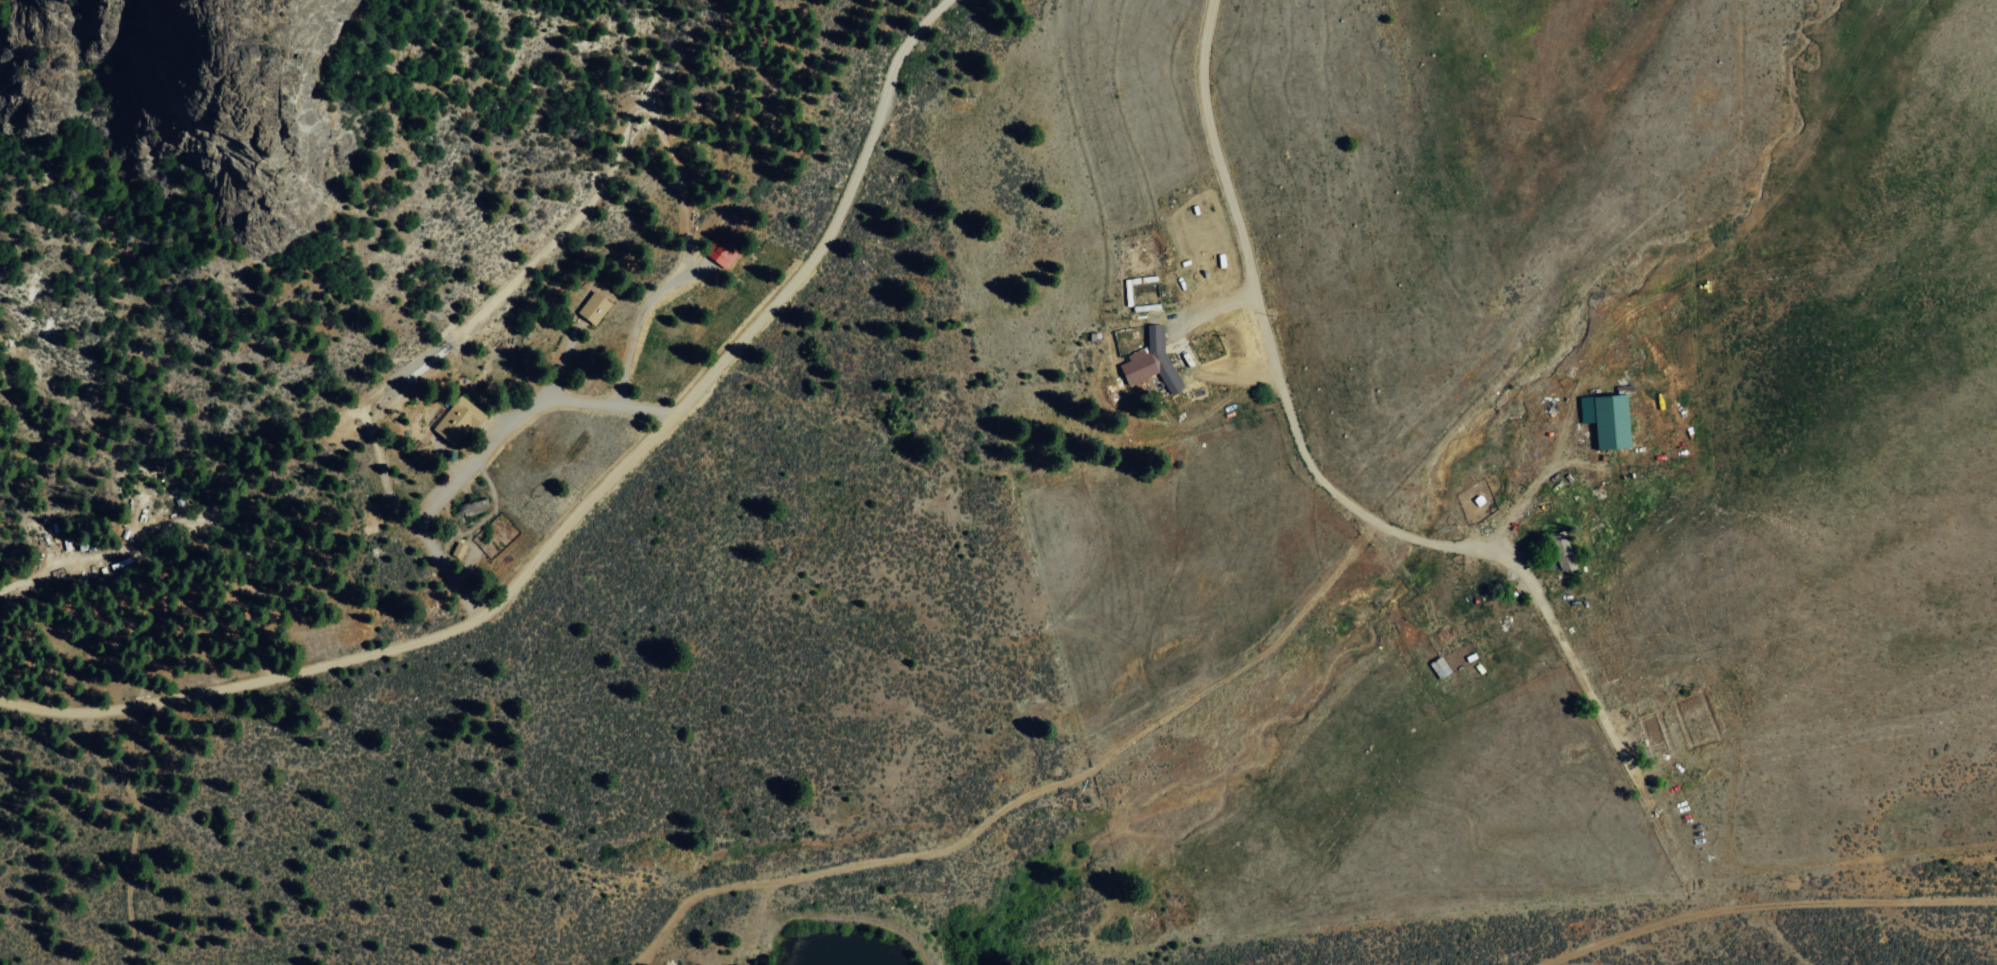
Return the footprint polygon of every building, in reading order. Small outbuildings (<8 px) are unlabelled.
[(737,252),(715,236),(703,254),(724,270),(737,252)] [(574,312),(591,325),(608,303),(592,290),(574,312)] [(1125,385),(1156,371),(1167,394),(1181,388),(1161,345),(1161,322),(1144,322),(1144,347),(1141,347),(1126,354),(1126,360),(1116,365),(1125,385)] [(1626,447),(1623,393),(1577,396),(1578,422),(1591,421),(1593,448),(1626,447)] [(450,447),(480,415),(458,394),(428,426),(450,447)] [(449,555),(459,557),(463,544),(454,541),(449,555)] [(1426,662),(1437,679),(1448,672),(1438,655),(1426,662)]
